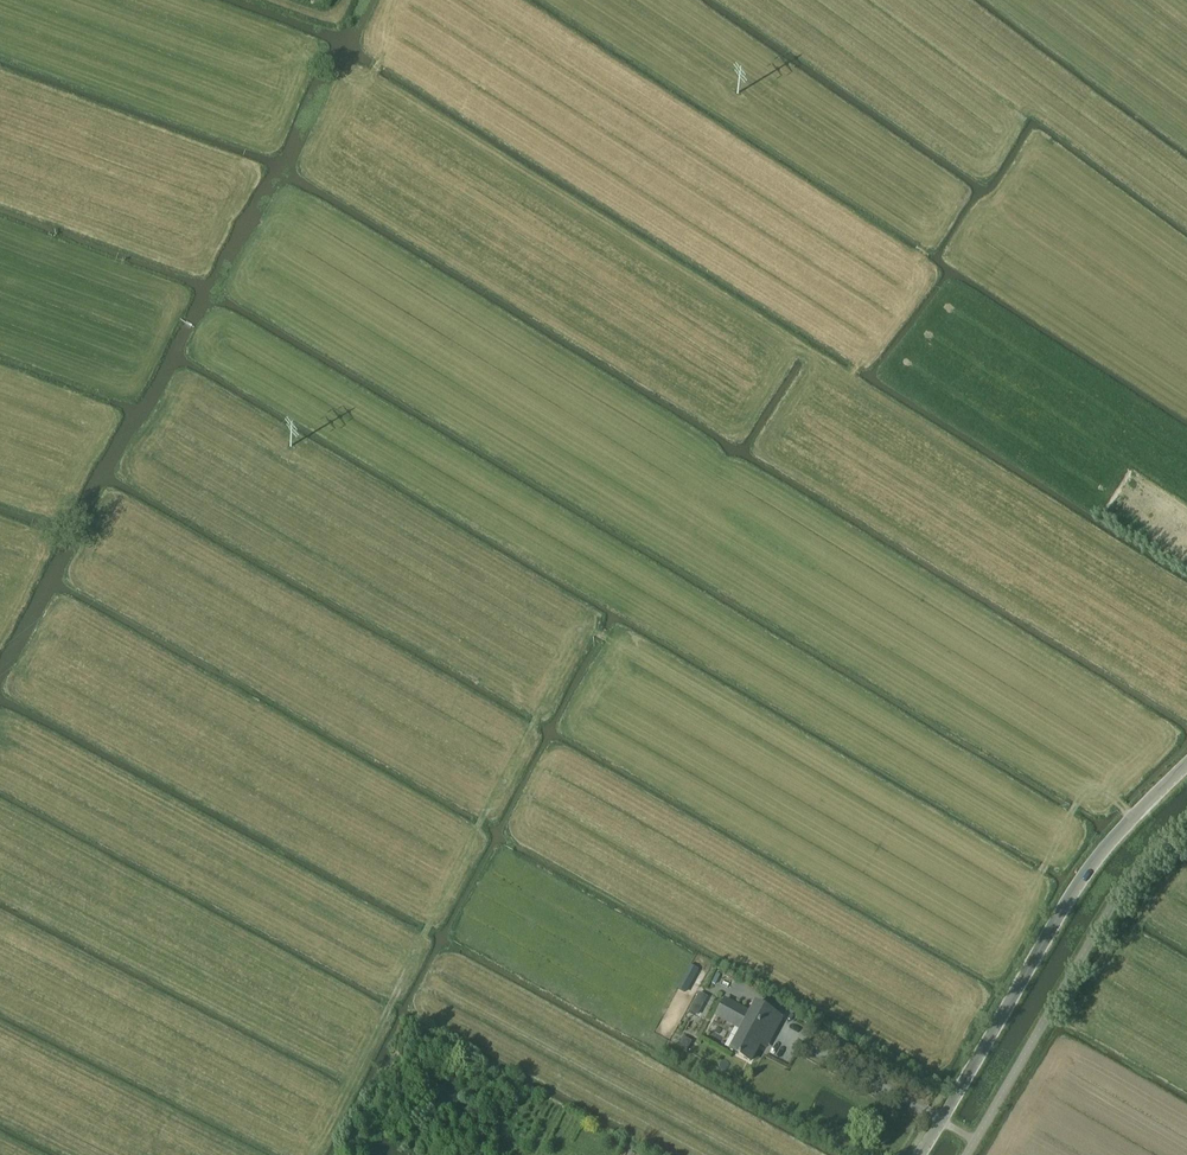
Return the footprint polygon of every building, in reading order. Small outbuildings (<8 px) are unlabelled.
[(690,965),(677,988),(686,993),(699,970),(690,965)] [(699,993),(689,1012),(697,1016),(708,997),(699,993)] [(714,1017),(739,1029),(728,1050),(750,1062),(760,1045),(766,1048),(782,1018),(754,1003),(749,1011),(724,998),(714,1017)] [(683,1037),(678,1046),(687,1050),(692,1042),(683,1037)]
